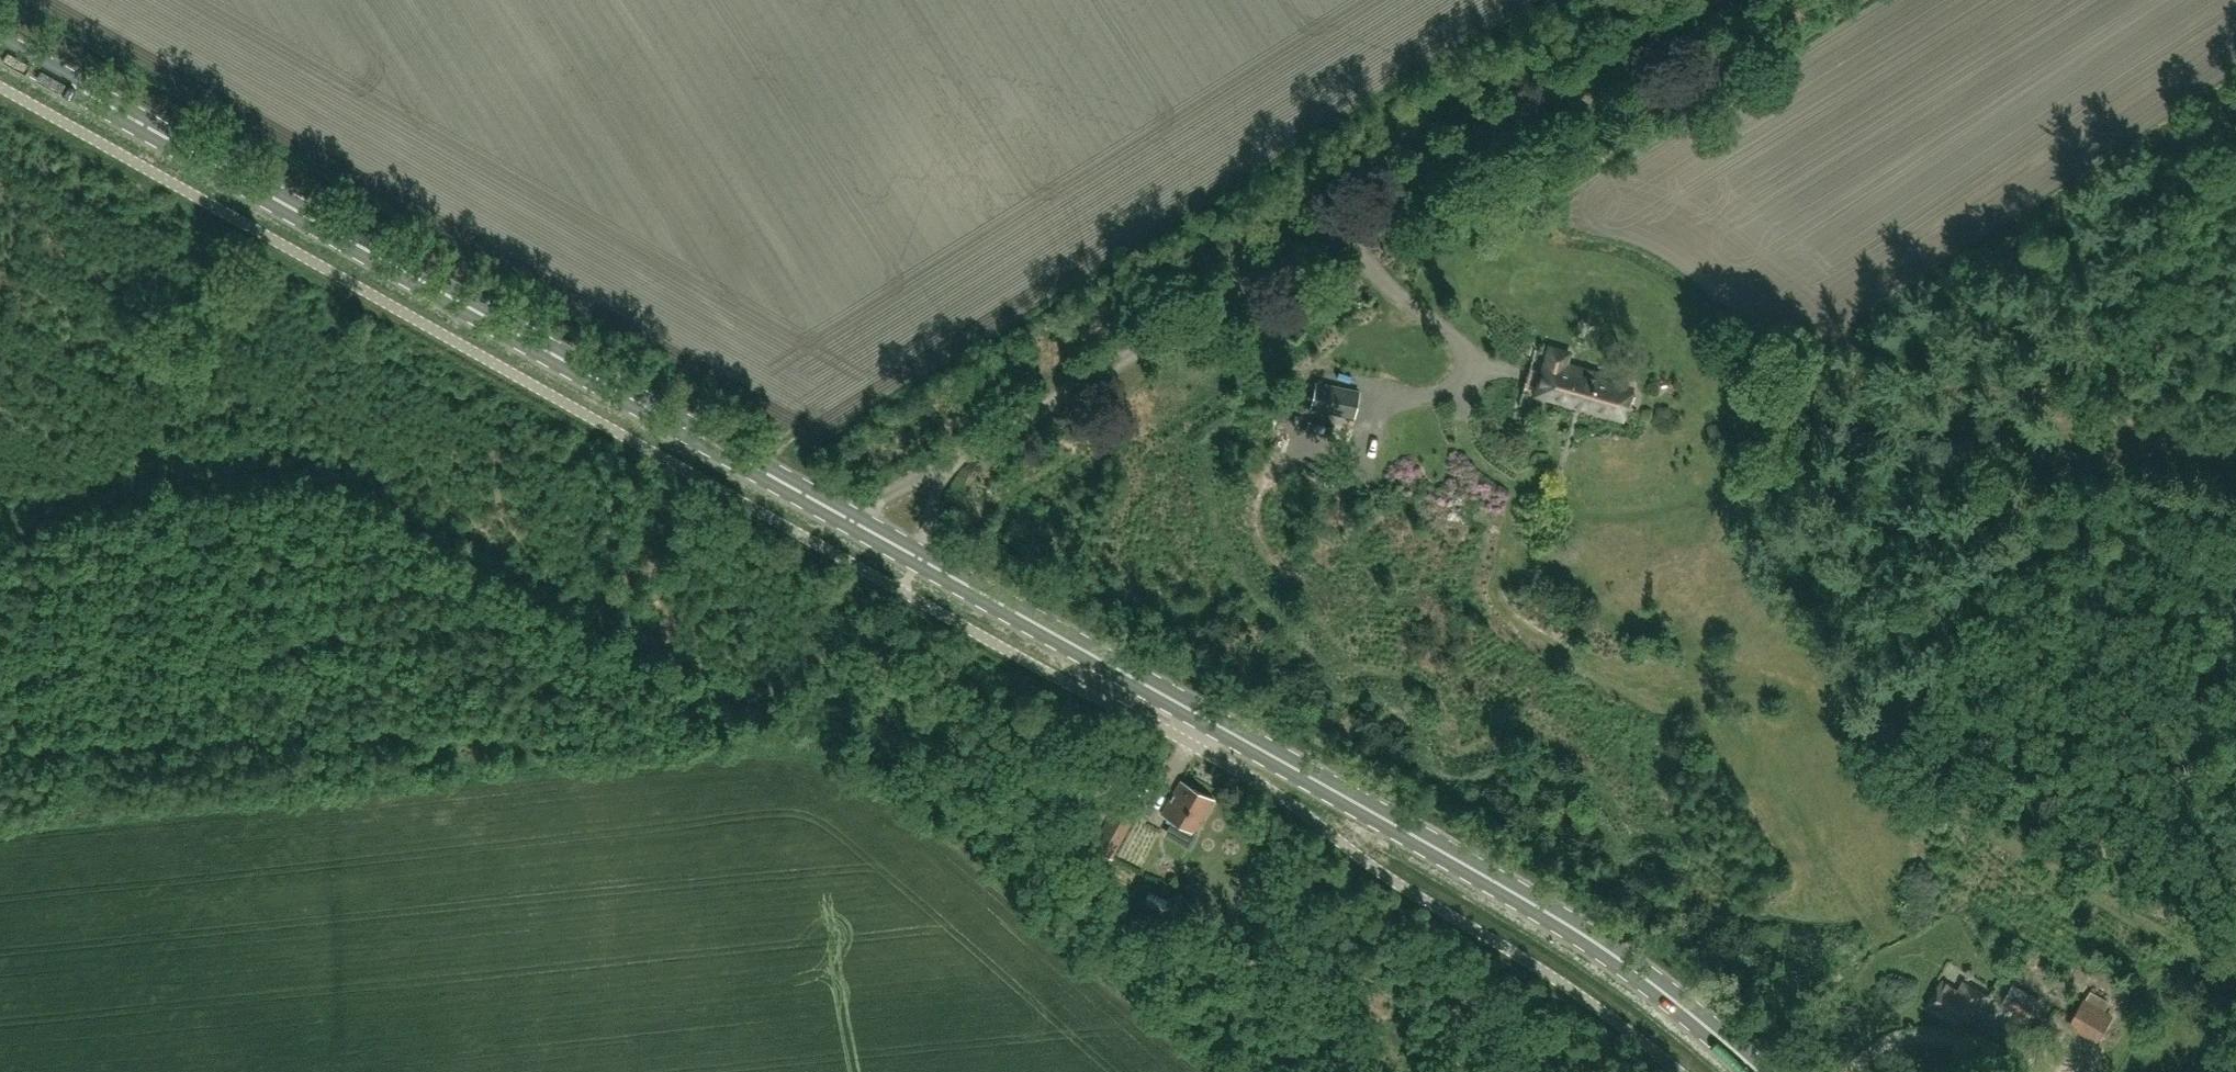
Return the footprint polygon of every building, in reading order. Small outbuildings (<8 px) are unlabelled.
[(1622,417),(1625,408),(1630,389),(1597,379),(1599,375),(1547,359),(1538,392),(1622,417)] [(1356,420),(1362,392),(1318,384),(1310,412),(1356,420)] [(1196,834),(1215,802),(1181,783),(1162,816),(1175,823),(1169,835),(1190,847),(1196,835),(1196,834)] [(1113,860),(1137,817),(1115,806),(1113,810),(1098,838),(1092,848),(1113,860)] [(1181,937),(1194,914),(1151,892),(1139,915),(1181,937)] [(1967,1030),(1975,1015),(1980,1017),(1991,998),(1964,982),(1959,991),(1942,982),(1927,1008),(1967,1030)] [(2111,1016),(2099,1009),(2085,1001),(2071,1025),(2097,1040),(2111,1016)]
